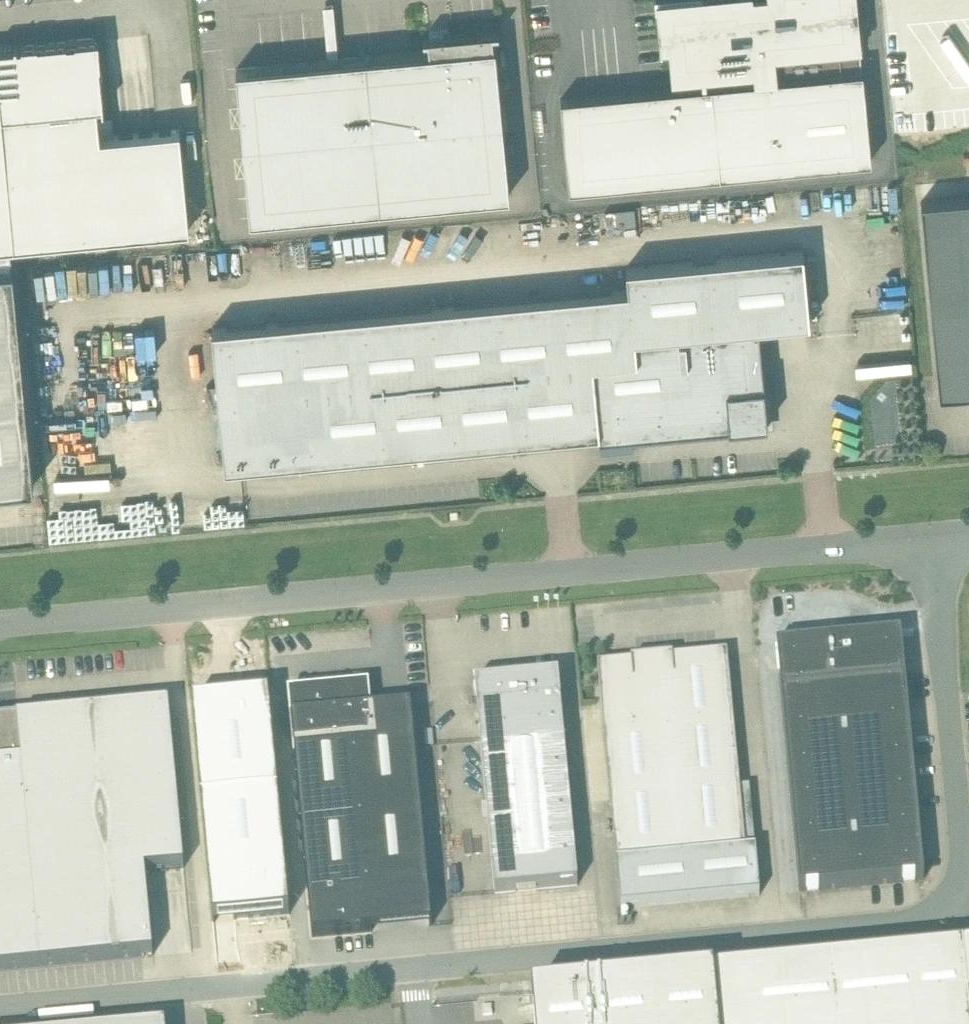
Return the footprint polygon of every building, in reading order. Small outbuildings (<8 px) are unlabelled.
[(661,51),(663,51),(662,49),(669,48),(672,80),(681,79),(682,87),(561,98),(570,189),(871,160),(863,70),(862,70),(859,48),(861,47),(857,3),(856,3),(856,0),(656,0),(661,51)] [(429,51),(237,69),(251,219),(510,194),(495,45),(493,33),(499,32),(499,30),(424,37),(424,39),(428,39),(429,51)] [(11,246),(189,229),(180,129),(158,131),(157,132),(115,136),(114,136),(100,137),(98,117),(97,105),(102,104),(103,108),(104,108),(102,85),(102,84),(103,84),(101,67),(100,67),(99,67),(96,38),(96,37),(65,40),(66,41),(46,43),(46,44),(38,45),(38,44),(22,46),(17,46),(17,44),(14,44),(15,46),(0,48),(0,247),(11,246)] [(921,202),(940,395),(968,393),(968,197),(921,202)] [(34,485),(13,267),(11,246),(0,247),(0,489),(34,485)] [(768,423),(764,384),(763,384),(763,385),(757,385),(752,333),(759,332),(759,326),(810,321),(809,312),(808,312),(808,307),(804,265),(803,260),(804,260),(803,251),(626,267),(628,288),(612,290),(613,291),(454,306),(454,305),(432,307),(432,308),(279,322),(267,323),(227,327),(227,326),(212,328),(226,467),(309,459),(309,458),(582,432),(582,433),(599,432),(599,439),(633,436),(632,435),(631,429),(728,420),(729,427),(768,423)] [(901,634),(798,644),(779,646),(779,641),(777,642),(777,646),(780,678),(800,891),(924,879),(901,634)] [(631,662),(598,665),(617,864),(621,908),(760,895),(756,849),(746,850),(727,653),(673,658),(673,656),(631,660),(631,662)] [(478,715),(495,893),(517,891),(517,889),(536,888),(536,889),(578,885),(562,707),(561,708),(561,703),(559,676),(521,679),(520,679),(520,680),(476,684),(476,693),(475,693),(475,694),(476,694),(477,711),(478,711),(479,715),(478,715)] [(411,706),(369,711),(369,708),(370,708),(370,706),(369,706),(369,702),(370,702),(369,700),(368,700),(368,696),(369,696),(369,694),(368,694),(368,690),(369,690),(369,684),(364,685),(364,689),(289,696),(289,697),(293,697),(294,701),(290,702),(290,703),(294,703),(294,707),(290,708),(291,709),(294,709),(295,713),(291,714),(291,715),(295,715),(295,719),(292,720),(292,721),(296,721),(296,725),(292,726),(292,727),(296,727),(297,731),(293,732),(293,733),(297,733),(297,737),(293,738),(293,739),(297,739),(298,743),(293,744),(293,749),(294,749),(312,937),(372,931),(370,912),(428,907),(430,926),(432,926),(411,706)] [(270,695),(191,702),(212,921),(291,914),(270,695)] [(153,955),(145,872),(184,868),(169,705),(18,719),(18,718),(0,720),(0,970),(153,955)] [(531,992),(535,1023),(968,1023),(968,951),(531,992)]
